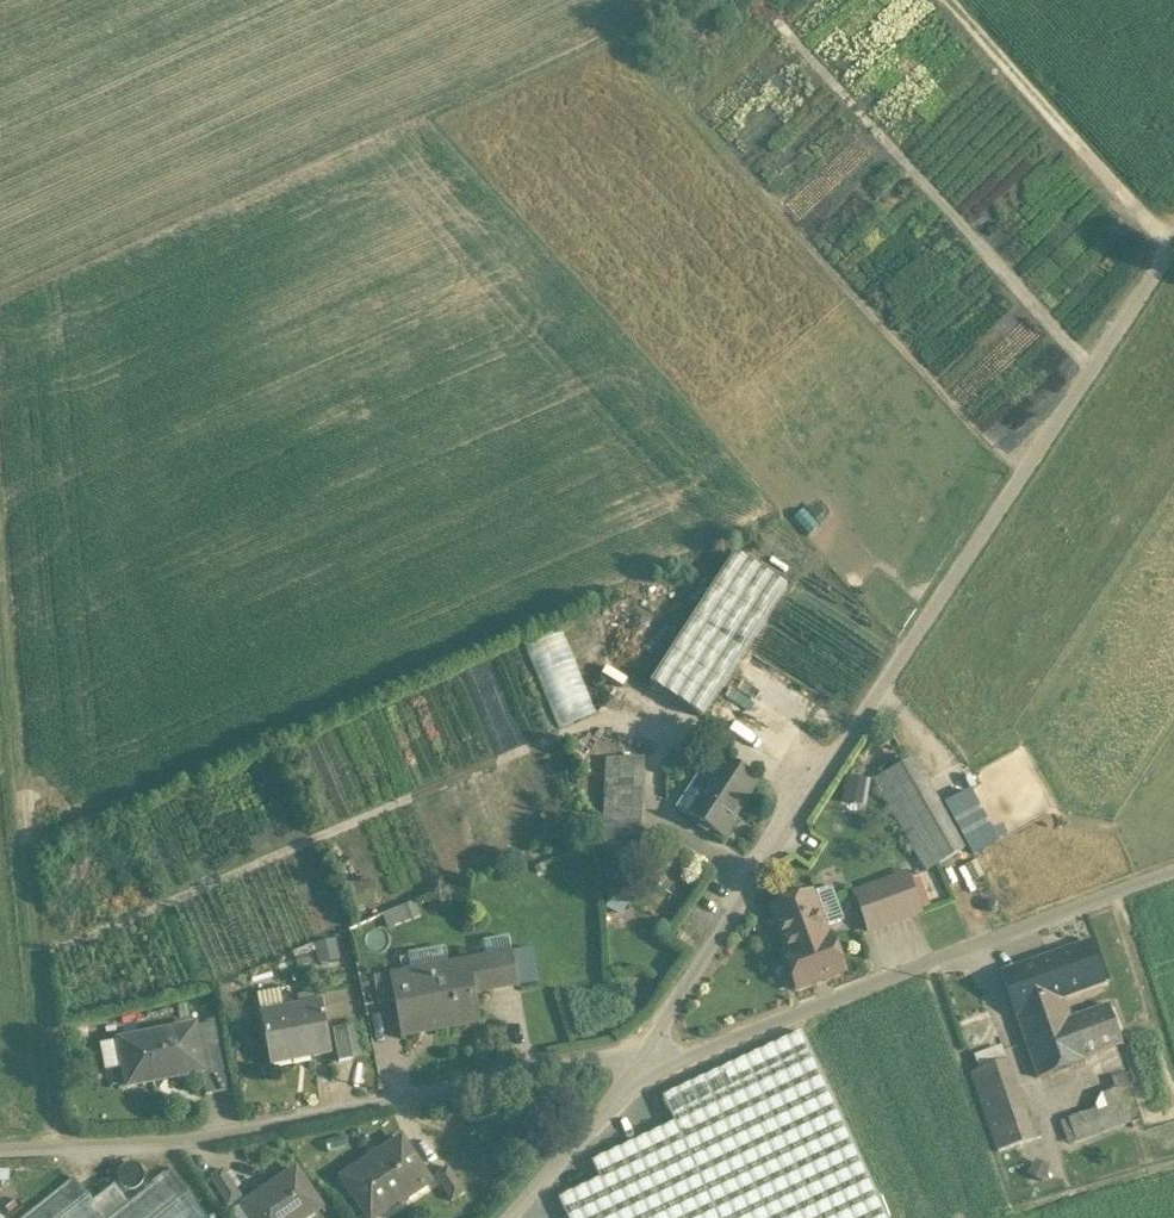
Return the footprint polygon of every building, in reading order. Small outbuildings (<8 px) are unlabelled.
[(734,555),(650,685),(702,718),(786,589),(734,555)] [(561,631),(526,645),(559,726),(595,711),(561,631)] [(757,781),(715,754),(688,794),(677,810),(688,817),(723,840),(734,822),(731,820),(757,781)] [(914,758),(874,780),(901,829),(941,808),(914,758)] [(643,759),(606,759),(603,822),(640,822),(643,759)] [(941,808),(901,829),(926,872),(964,851),(941,808)] [(906,876),(854,895),(869,933),(920,914),(906,876)] [(806,896),(800,894),(793,896),(790,902),(771,909),(788,953),(827,938),(823,928),(843,920),(830,887),(806,896)] [(788,953),(784,954),(797,990),(843,972),(830,937),(827,938),(788,953)] [(319,962),(336,959),(333,939),(316,942),(319,962)] [(1090,944),(1048,959),(1061,995),(1062,999),(1104,985),(1090,944)] [(450,978),(414,985),(412,974),(390,978),(394,1002),(401,1036),(480,1022),(475,993),(518,985),(513,956),(448,968),(450,978)] [(1049,961),(1002,977),(1014,1011),(1061,995),(1049,961)] [(389,975),(374,978),(379,1005),(394,1002),(390,978),(389,975)] [(290,988),(257,994),(269,1055),(308,1047),(310,1057),(331,1053),(322,1003),(294,1009),(290,988)] [(1061,995),(1014,1011),(1037,1079),(1084,1063),(1068,1015),(1062,999),(1061,995)] [(1108,1007),(1075,1019),(1073,1013),(1068,1015),(1083,1060),(1122,1046),(1108,1007)] [(215,1023),(195,1027),(204,1072),(201,1072),(206,1096),(228,1092),(215,1023)] [(195,1027),(120,1042),(102,1046),(106,1070),(125,1067),(128,1086),(201,1072),(204,1072),(195,1027)] [(346,1027),(333,1029),(339,1062),(353,1060),(346,1027)] [(663,1098),(675,1124),(592,1163),(600,1180),(558,1199),(567,1217),(887,1217),(802,1033),(663,1098)] [(1035,1115),(1026,1118),(1006,1058),(970,1070),(996,1150),(1042,1135),(1035,1115)] [(1124,1101),(1094,1111),(1101,1133),(1131,1124),(1124,1101)] [(1094,1111),(1067,1119),(1075,1142),(1101,1133),(1094,1111)] [(401,1139),(341,1179),(366,1216),(389,1201),(394,1208),(431,1184),(401,1139)] [(145,1182),(146,1176),(145,1170),(141,1166),(136,1162),(131,1161),(125,1162),(120,1166),(117,1171),(116,1176),(117,1182),(120,1187),(125,1190),(131,1191),(137,1190),(142,1187),(145,1182)] [(73,1177),(22,1217),(204,1217),(171,1168),(128,1202),(114,1185),(93,1202),(73,1177)] [(465,1195),(448,1169),(435,1177),(452,1203),(465,1195)] [(242,1198),(223,1170),(210,1179),(229,1207),(242,1198)] [(244,1206),(252,1217),(307,1217),(321,1209),(296,1171),(244,1206)] [(0,1193),(0,1207),(16,1195),(10,1186),(0,1193)]
